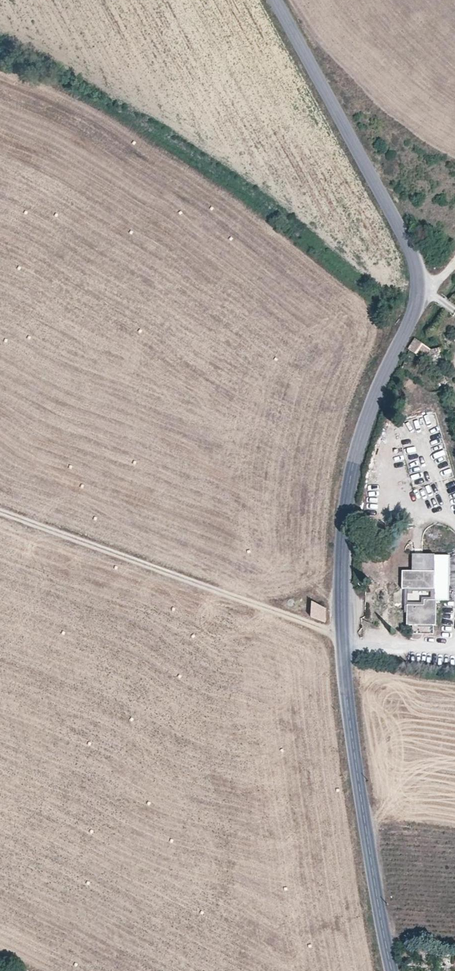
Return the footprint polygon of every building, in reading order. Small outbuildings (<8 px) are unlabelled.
[(415,340),(410,347),(418,355),(424,348),(415,340)] [(434,588),(434,554),(412,554),(412,570),(402,570),(402,588),(434,588)] [(435,624),(436,599),(424,599),(424,605),(406,605),(406,625),(414,625),(414,633),(433,633),(433,624),(435,624)] [(328,608),(314,601),(313,615),(326,618),(328,608)]
